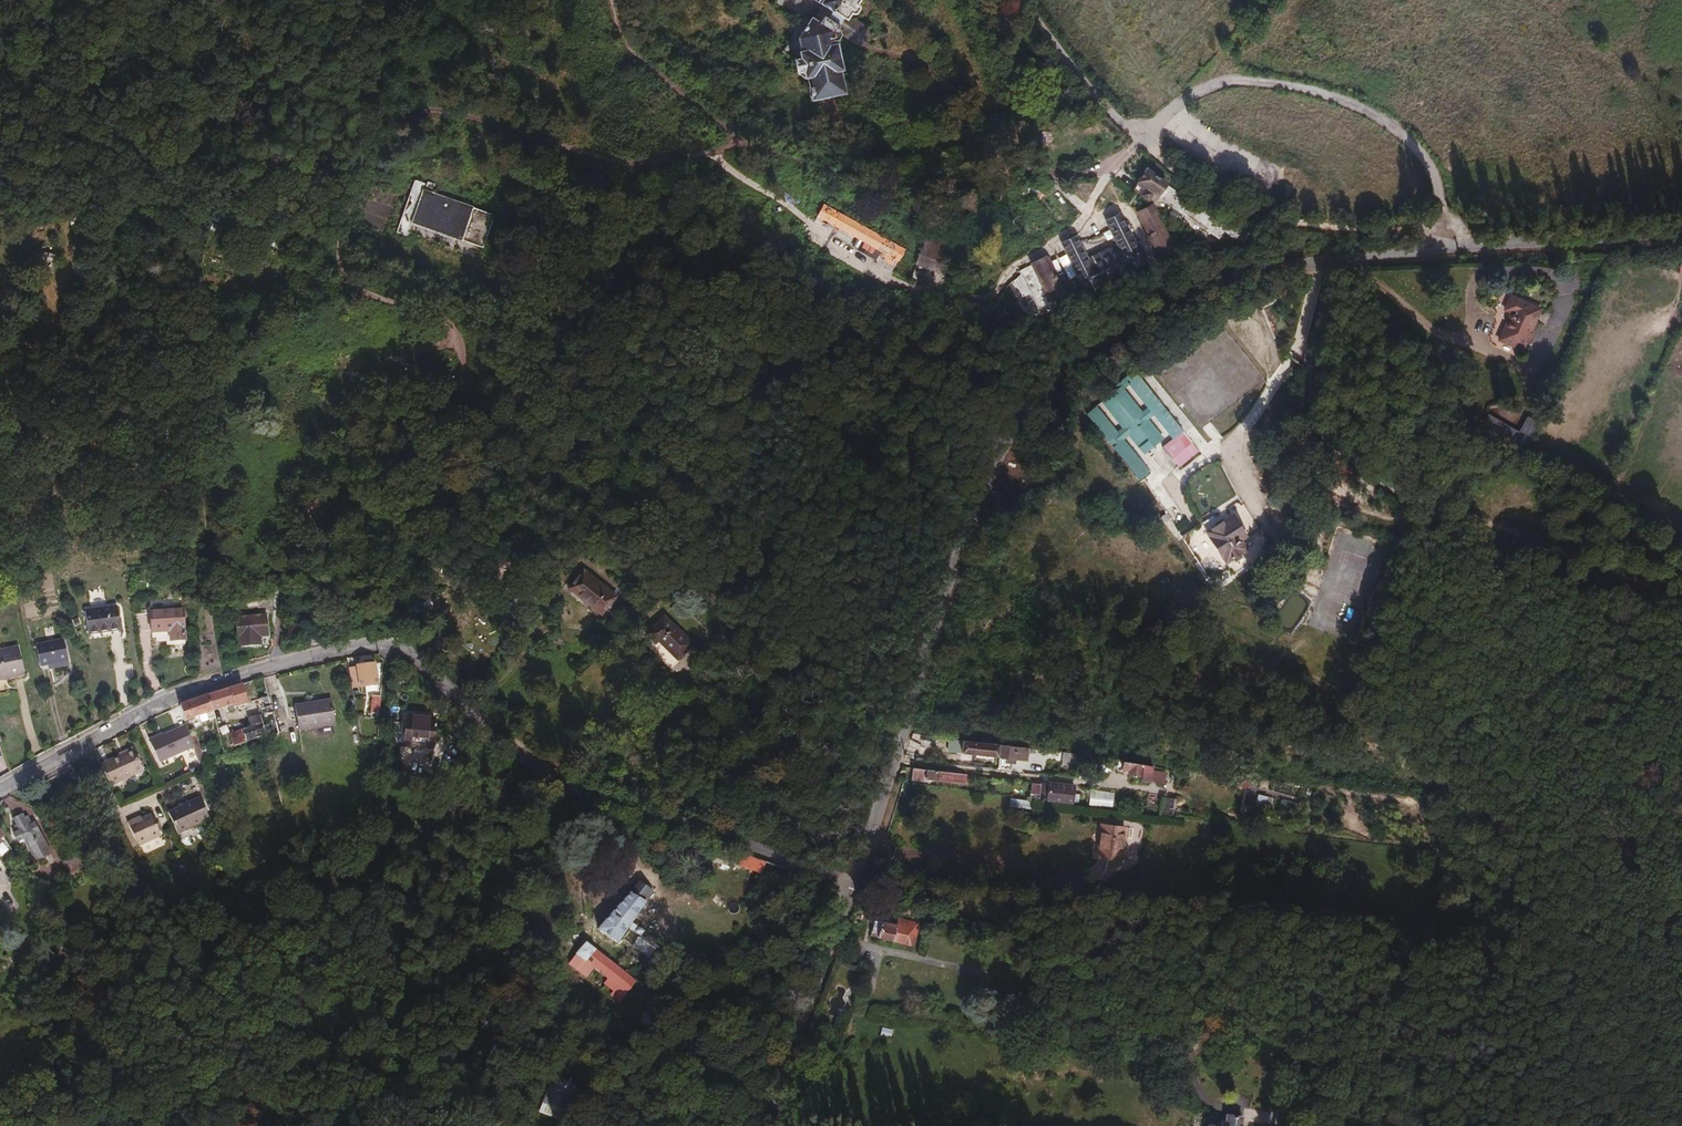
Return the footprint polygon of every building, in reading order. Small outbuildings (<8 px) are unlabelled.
[(860,0),(811,0),(832,13),(833,12),(847,21),(851,14),(852,15),(856,15),(859,10),(858,6),(857,5),(860,0)] [(801,37),(805,59),(801,60),(804,76),(808,75),(813,98),(845,92),(842,75),(845,74),(840,48),(837,49),(833,31),(814,18),(801,37)] [(868,41),(867,21),(847,22),(849,42),(868,41)] [(1165,184),(1145,171),(1138,181),(1137,183),(1151,192),(1148,197),(1154,201),(1165,184)] [(416,180),(396,232),(407,236),(411,223),(462,241),(474,207),(424,189),(426,184),(416,180)] [(1167,187),(1160,198),(1217,237),(1223,231),(1234,238),(1242,227),(1230,219),(1225,226),(1167,187)] [(825,206),(818,216),(898,261),(903,250),(825,206)] [(1152,208),(1139,214),(1160,254),(1172,249),(1152,208)] [(1120,249),(1088,264),(1075,237),(1062,244),(1085,291),(1098,285),(1097,282),(1130,266),(1131,269),(1144,263),(1120,215),(1106,222),(1120,249)] [(918,258),(915,265),(955,279),(967,244),(929,229),(918,258)] [(1009,258),(998,250),(991,258),(1002,266),(1009,258)] [(0,259),(0,273),(13,273),(13,259),(0,259)] [(1046,259),(1018,272),(1038,310),(1047,305),(1053,316),(1070,308),(1046,259)] [(965,275),(967,281),(972,284),(978,283),(981,277),(980,271),(975,267),(968,269),(965,275)] [(63,288),(49,287),(48,304),(63,305),(63,288)] [(1509,314),(1497,341),(1522,351),(1540,309),(1509,296),(1502,311),(1509,314)] [(1057,321),(995,308),(994,316),(993,321),(1054,333),(1057,321)] [(290,322),(289,332),(307,334),(308,324),(290,322)] [(260,328),(255,333),(260,339),(265,334),(260,328)] [(277,336),(275,345),(303,350),(305,341),(277,336)] [(433,374),(435,386),(454,382),(452,370),(433,374)] [(238,386),(241,373),(231,371),(228,384),(238,386)] [(1140,374),(1087,419),(1141,484),(1151,474),(1142,462),(1163,446),(1179,464),(1198,448),(1140,374)] [(1027,477),(1023,486),(1029,489),(1033,480),(1027,477)] [(1233,501),(1200,521),(1226,562),(1248,549),(1241,538),(1252,531),(1233,501)] [(584,573),(570,588),(602,613),(615,597),(584,573)] [(1357,589),(1368,594),(1373,582),(1361,578),(1357,589)] [(511,580),(506,592),(523,599),(528,587),(511,580)] [(1343,592),(1336,591),(1329,592),(1323,595),(1319,600),(1316,607),(1316,613),(1318,620),(1321,625),(1327,629),(1333,632),(1340,631),(1347,629),(1352,625),(1355,619),(1357,612),(1356,606),(1353,600),(1349,595),(1343,592)] [(239,603),(236,634),(249,635),(250,623),(262,624),(263,606),(239,603)] [(85,611),(89,635),(121,630),(117,606),(85,611)] [(183,608),(152,610),(153,632),(172,631),(172,641),(185,640),(183,608)] [(663,616),(646,633),(657,643),(659,641),(679,660),(694,645),(664,617),(663,616)] [(657,643),(646,633),(644,631),(638,637),(672,670),(679,663),(678,662),(679,660),(659,641),(657,643)] [(311,647),(319,645),(322,644),(319,632),(309,635),(311,647)] [(168,641),(168,633),(152,633),(152,641),(168,641)] [(323,637),(324,644),(334,641),(332,635),(323,637)] [(64,640),(36,646),(40,667),(49,665),(69,660),(64,640)] [(25,676),(19,645),(0,649),(0,681),(25,676)] [(69,660),(49,665),(50,670),(70,666),(69,660)] [(375,665),(359,667),(361,688),(366,687),(366,692),(377,691),(377,686),(378,686),(375,665)] [(264,678),(251,682),(256,701),(264,699),(266,704),(270,704),(264,678)] [(251,682),(242,685),(247,704),(256,701),(251,682)] [(247,704),(242,685),(210,695),(214,711),(233,704),(234,708),(247,704)] [(215,718),(214,711),(210,695),(180,705),(182,708),(186,721),(207,714),(209,720),(215,718)] [(379,713),(381,697),(372,697),(371,714),(379,713)] [(299,730),(336,724),(332,700),(295,707),(299,730)] [(279,734),(270,706),(266,707),(268,713),(250,719),(253,727),(231,734),(235,746),(265,736),(266,740),(277,736),(280,735),(279,734)] [(432,749),(434,718),(407,717),(405,747),(432,749)] [(160,762),(187,750),(178,729),(150,742),(160,762)] [(205,760),(193,729),(189,731),(198,762),(205,760)] [(280,746),(277,736),(266,740),(269,749),(280,746)] [(982,756),(1003,758),(1005,746),(981,743),(981,744),(968,742),(967,753),(982,755),(982,756)] [(1005,746),(1003,758),(1018,759),(1019,751),(1019,748),(1005,746)] [(134,749),(101,764),(111,786),(144,771),(134,749)] [(1123,773),(1141,775),(1140,781),(1150,782),(1150,779),(1156,780),(1158,771),(1152,771),(1153,765),(1118,761),(1116,768),(1123,769),(1123,773)] [(966,783),(968,774),(916,768),(913,780),(928,781),(929,777),(966,783)] [(1033,783),(1031,798),(1040,800),(1043,784),(1033,783)] [(1090,790),(1089,804),(1112,806),(1113,792),(1090,790)] [(1247,791),(1244,804),(1258,808),(1261,795),(1247,791)] [(1162,798),(1161,808),(1173,809),(1173,798),(1162,798)] [(189,810),(203,803),(202,800),(187,806),(189,810)] [(212,822),(203,803),(189,810),(187,806),(169,814),(179,836),(212,822)] [(24,839),(36,861),(51,853),(35,823),(32,825),(28,816),(24,818),(22,815),(14,819),(20,831),(14,834),(18,842),(24,839)] [(128,823),(139,847),(162,837),(152,816),(137,822),(136,820),(128,823)] [(1127,828),(1103,826),(1098,861),(1122,863),(1127,828)] [(84,866),(77,852),(64,859),(62,860),(70,874),(84,866)] [(676,883),(683,889),(693,876),(686,870),(676,883)] [(657,894),(639,880),(630,892),(629,891),(599,928),(618,943),(621,939),(630,928),(634,923),(657,894)] [(870,935),(894,941),(898,925),(888,922),(889,916),(883,915),(881,921),(874,919),(870,935)] [(898,925),(894,941),(915,945),(920,924),(899,919),(898,925)] [(658,942),(634,923),(630,928),(654,947),(658,942)] [(654,947),(630,928),(621,939),(646,959),(655,948),(654,947)] [(580,972),(588,962),(610,980),(620,968),(603,954),(596,949),(588,942),(570,964),(580,972)] [(600,944),(596,949),(603,954),(607,950),(600,944)] [(610,980),(588,962),(580,972),(602,990),(606,985),(610,980)] [(618,1002),(636,981),(620,968),(610,980),(606,985),(614,991),(610,996),(618,1002)] [(866,1012),(870,992),(860,990),(856,1011),(866,1012)] [(634,1018),(647,1029),(658,1017),(646,1006),(634,1018)] [(664,1038),(659,1044),(665,1049),(670,1043),(664,1038)] [(737,1079),(730,1074),(724,1080),(732,1085),(737,1079)] [(558,1079),(548,1101),(568,1110),(578,1089),(558,1079)] [(1241,1118),(1228,1116),(1227,1125),(1240,1125),(1241,1118)]
